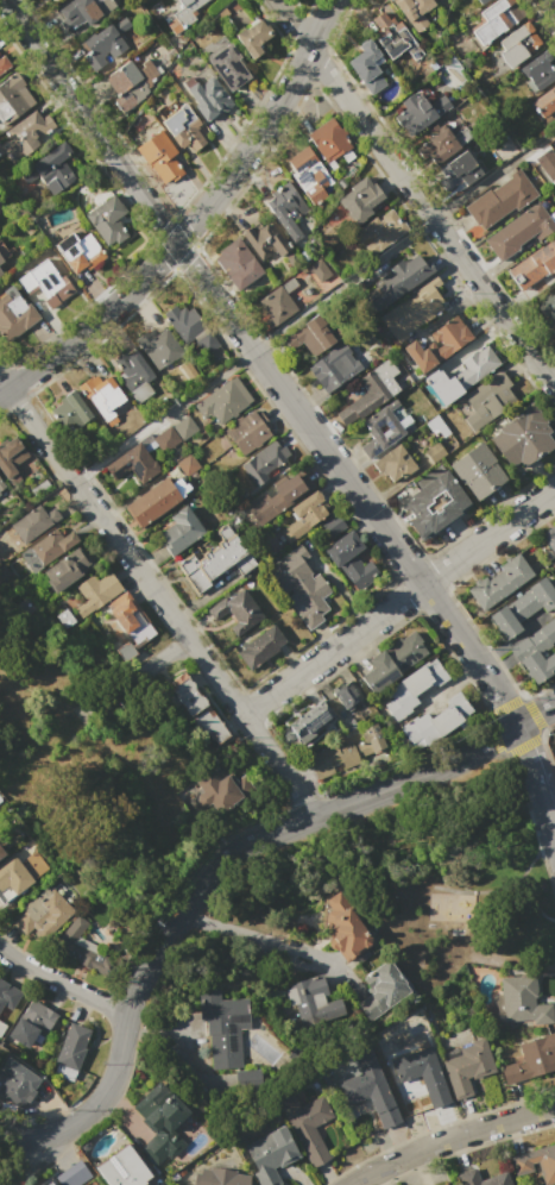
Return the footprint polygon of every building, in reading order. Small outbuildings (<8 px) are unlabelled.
[(58,10),(71,0),(112,0),(115,6),(88,26),(84,20),(67,33),(58,23),(64,19),(58,10)] [(181,8),(175,0),(207,0),(194,10),(197,14),(194,15),(196,19),(174,36),(165,24),(174,18),(172,15),(181,8)] [(417,32),(393,0),(432,0),(435,4),(421,14),(428,24),(417,32)] [(463,23),(495,0),(512,0),(523,14),(480,45),(463,23)] [(422,51),(412,58),(405,48),(390,59),(365,25),(383,11),(390,19),(392,18),(397,23),(399,21),(422,51)] [(114,25),(125,17),(131,25),(120,33),(114,25)] [(233,36),(244,27),(245,30),(251,25),(250,23),(256,19),(259,19),(264,26),(266,25),(272,35),(259,44),(261,46),(259,48),(261,51),(250,59),(233,36)] [(507,68),(498,54),(505,49),(499,42),(526,21),(542,43),(507,68)] [(93,73),(83,57),(86,55),(86,54),(89,51),(82,42),(94,32),(95,33),(109,24),(127,49),(116,56),(109,55),(107,52),(105,54),(106,55),(102,57),(103,59),(102,65),(93,73)] [(371,95),(347,62),(361,51),(358,46),(367,39),(384,61),(376,67),(379,71),(377,73),(385,83),(371,95)] [(231,43),(241,57),(236,59),(250,76),(228,92),(206,59),(231,43)] [(544,48),(554,62),(554,67),(551,70),(554,76),(554,78),(547,86),(545,83),(532,93),(525,82),(526,81),(517,68),(544,48)] [(11,67),(0,74),(0,57),(2,55),(11,67)] [(120,112),(111,99),(114,95),(102,79),(130,59),(138,71),(144,67),(141,64),(147,59),(154,68),(159,65),(163,71),(158,75),(160,76),(151,83),(152,86),(147,89),(150,92),(120,112)] [(2,126),(0,123),(0,84),(14,74),(36,102),(2,126)] [(187,94),(189,93),(185,88),(196,81),(198,86),(212,76),(232,105),(223,112),(222,109),(204,123),(193,106),(195,105),(187,94)] [(530,101),(554,83),(554,109),(542,118),(530,101)] [(410,137),(403,126),(401,127),(393,118),(405,108),(401,102),(417,90),(428,106),(443,95),(452,106),(410,137)] [(201,126),(196,130),(204,140),(191,150),(185,143),(178,149),(160,123),(181,108),(179,107),(179,106),(183,104),(185,104),(201,126)] [(2,146),(12,140),(6,132),(36,111),(40,119),(45,115),(55,128),(39,139),(42,143),(14,162),(2,146)] [(305,134),(330,117),(339,128),(342,126),(347,132),(343,134),(352,146),(348,149),(354,157),(346,163),(339,155),(332,159),(338,167),(332,170),(305,134)] [(444,126),(452,137),(456,133),(455,132),(459,130),(460,131),(465,127),(471,136),(465,139),(466,140),(460,145),(459,143),(458,144),(460,146),(435,164),(428,155),(422,159),(414,149),(444,126)] [(159,131),(175,152),(170,156),(182,171),(163,184),(137,148),(159,131)] [(61,140),(70,153),(65,157),(77,175),(50,194),(37,176),(25,184),(15,171),(61,140)] [(307,146),(332,182),(322,189),(326,195),(311,205),(290,175),(294,171),(286,161),(307,146)] [(465,150),(481,174),(465,186),(461,180),(446,192),(437,180),(443,176),(439,169),(465,150)] [(542,150),(553,164),(537,175),(528,161),(542,150)] [(537,195),(516,211),(513,208),(483,230),(479,224),(477,225),(463,207),(488,189),(491,192),(510,177),(509,175),(517,168),(537,195)] [(365,175),(371,184),(373,182),(384,196),(381,198),(367,207),(371,212),(364,218),(365,219),(357,225),(353,221),(352,222),(335,200),(351,189),(348,187),(365,175)] [(261,200),(288,181),(308,208),(291,220),(301,233),(291,240),(261,200)] [(83,214),(112,194),(125,212),(116,218),(128,234),(116,243),(114,240),(106,246),(83,214)] [(548,215),(554,211),(554,225),(554,227),(537,240),(534,234),(518,246),(519,249),(500,263),(484,240),(537,201),(548,215)] [(352,233),(376,217),(378,220),(381,218),(380,217),(390,208),(399,221),(401,220),(408,228),(371,256),(364,246),(371,242),(367,237),(359,243),(352,233)] [(239,233),(250,225),(254,231),(271,219),(291,247),(277,258),(272,251),(259,261),(239,233)] [(105,257),(87,269),(84,265),(74,274),(53,245),(71,232),(78,240),(88,233),(105,257)] [(236,236),(263,271),(236,290),(213,258),(219,253),(216,250),(236,236)] [(513,267),(554,237),(554,268),(522,293),(511,278),(517,274),(513,267)] [(365,295),(376,287),(372,283),(374,281),(376,282),(379,280),(379,278),(390,270),(387,268),(402,258),(404,262),(416,252),(423,264),(427,262),(433,270),(374,312),(370,305),(371,303),(365,295)] [(45,257),(59,277),(64,275),(75,290),(49,309),(43,300),(45,299),(38,288),(29,295),(17,278),(45,257)] [(435,275),(441,284),(434,289),(442,301),(439,303),(443,309),(423,325),(422,322),(406,334),(408,336),(398,343),(379,316),(403,300),(403,299),(406,295),(409,300),(416,294),(415,291),(418,289),(417,288),(435,275)] [(270,328),(267,326),(266,326),(263,321),(270,316),(258,301),(280,284),(280,286),(292,277),(301,288),(289,297),(297,309),(276,325),(270,328)] [(6,340),(0,332),(0,298),(5,295),(1,291),(13,283),(26,301),(24,302),(25,305),(30,302),(39,316),(6,340)] [(536,306),(554,291),(554,318),(553,320),(548,313),(543,316),(536,306)] [(202,328),(206,334),(208,332),(217,345),(203,356),(194,343),(196,341),(193,336),(183,343),(162,314),(175,305),(178,311),(183,307),(187,312),(191,307),(206,326),(202,328)] [(282,338),(317,312),(327,325),(330,322),(340,336),(311,356),(302,343),(290,351),(282,338)] [(403,347),(414,339),(422,351),(427,347),(425,346),(431,341),(436,349),(442,344),(439,340),(435,343),(429,334),(456,315),(463,325),(472,337),(421,374),(403,347)] [(134,339),(149,328),(151,331),(153,330),(157,334),(165,328),(183,352),(158,370),(134,339)] [(326,393),(308,369),(313,365),(311,364),(336,346),(338,346),(343,341),(351,352),(348,353),(354,360),(357,359),(361,366),(326,393)] [(422,380),(436,369),(437,371),(440,370),(447,380),(452,376),(453,376),(465,368),(460,362),(475,351),(477,352),(487,345),(500,363),(441,406),(422,380)] [(130,393),(118,376),(121,372),(112,359),(121,352),(124,356),(132,349),(153,377),(145,383),(144,382),(130,393)] [(387,358),(397,371),(390,377),(399,389),(359,419),(358,418),(345,427),(335,414),(365,391),(357,381),(387,358)] [(78,387),(89,377),(90,380),(103,370),(125,399),(111,409),(120,421),(109,430),(78,387)] [(472,432),(462,420),(473,413),(461,396),(499,370),(511,385),(507,388),(516,400),(472,432)] [(193,405),(212,391),(210,389),(215,387),(216,388),(233,376),(252,402),(220,426),(213,415),(210,418),(209,415),(203,419),(193,405)] [(50,410),(61,402),(58,400),(71,390),(90,416),(78,426),(75,421),(63,430),(50,410)] [(368,459),(359,447),(372,438),(367,433),(370,431),(362,421),(395,399),(398,403),(389,412),(397,422),(406,415),(412,422),(403,428),(405,432),(368,459)] [(531,402),(547,422),(544,424),(549,431),(545,434),(554,446),(524,468),(518,460),(509,468),(488,439),(499,431),(498,430),(517,415),(516,413),(531,402)] [(253,408),(257,414),(261,412),(271,426),(267,428),(271,434),(241,456),(223,431),(253,408)] [(185,415),(196,428),(182,439),(171,426),(185,415)] [(378,427),(384,424),(387,428),(381,433),(378,427)] [(178,440),(162,452),(152,438),(169,426),(178,440)] [(6,479),(0,471),(0,447),(13,438),(27,456),(13,466),(17,471),(6,479)] [(240,465),(276,439),(280,447),(283,446),(290,456),(265,474),(269,478),(257,488),(240,465)] [(138,441),(159,471),(141,484),(130,469),(114,479),(105,466),(138,441)] [(424,451),(436,441),(444,453),(431,463),(424,451)] [(448,465),(480,441),(506,477),(475,500),(463,483),(461,484),(448,465)] [(370,463),(397,443),(415,468),(387,488),(370,463)] [(176,463),(189,453),(198,466),(185,476),(176,463)] [(299,470),(313,487),(259,526),(246,508),(265,494),(269,497),(276,491),(272,487),(286,477),(288,479),(299,470)] [(422,543),(408,521),(414,516),(404,503),(412,497),(410,495),(443,470),(471,507),(422,543)] [(140,528),(124,507),(165,476),(171,484),(179,478),(184,485),(187,483),(190,488),(183,493),(184,496),(165,509),(166,512),(158,519),(157,516),(140,528)] [(424,507),(433,501),(430,497),(442,489),(449,500),(439,507),(441,509),(435,514),(434,512),(429,514),(424,507)] [(288,543),(279,532),(297,519),(290,509),(316,490),(328,507),(324,509),(328,513),(288,543)] [(23,544),(10,526),(39,504),(45,513),(52,508),(59,518),(23,544)] [(170,557),(162,545),(166,541),(160,533),(174,523),(170,518),(185,506),(204,532),(170,557)] [(335,513),(343,525),(329,535),(320,523),(335,513)] [(540,535),(554,524),(554,557),(548,563),(542,553),(549,548),(540,535)] [(253,564),(239,575),(232,565),(210,581),(212,583),(198,592),(177,563),(191,551),(198,560),(203,557),(201,553),(207,548),(209,552),(217,546),(216,544),(221,540),(215,532),(225,525),(253,564)] [(77,540),(33,572),(19,553),(55,527),(62,537),(70,531),(77,540)] [(351,531),(364,548),(354,554),(362,565),(368,560),(377,571),(355,588),(339,565),(336,566),(323,550),(351,531)] [(308,631),(297,614),(304,608),(291,589),(285,592),(267,568),(301,544),(309,556),(303,560),(313,572),(309,575),(311,577),(317,572),(332,591),(322,598),(329,608),(320,614),(323,619),(308,631)] [(55,595),(45,582),(48,579),(43,572),(78,546),(93,566),(55,595)] [(481,610),(466,590),(474,584),(473,582),(478,578),(479,581),(485,576),(487,579),(502,570),(499,566),(505,562),(504,559),(509,556),(510,558),(517,553),(534,575),(483,612),(481,610)] [(121,589),(82,617),(75,608),(86,600),(76,585),(93,573),(97,581),(109,572),(121,589)] [(543,576),(554,592),(554,604),(545,612),(542,606),(518,623),(522,628),(506,640),(488,616),(504,604),(505,607),(529,589),(528,588),(543,576)] [(126,590),(149,622),(147,623),(156,633),(133,648),(137,652),(130,657),(131,659),(125,663),(115,650),(128,640),(103,606),(126,590)] [(261,616),(235,635),(229,627),(236,622),(228,610),(214,621),(206,610),(225,597),(227,600),(241,590),(261,616)] [(31,608),(24,614),(15,603),(24,597),(31,608)] [(65,609),(74,621),(64,628),(56,616),(65,609)] [(537,628),(554,615),(554,638),(536,652),(542,660),(554,651),(554,673),(551,676),(549,673),(536,684),(530,676),(530,677),(526,672),(528,672),(519,662),(518,662),(509,648),(525,637),(526,638),(538,629),(537,628)] [(250,671),(236,653),(244,648),(242,646),(272,625),(284,641),(276,647),(278,650),(250,671)] [(372,695),(359,677),(372,667),(367,660),(399,637),(402,640),(412,632),(427,652),(397,673),(399,676),(372,695)] [(433,658),(447,678),(437,686),(436,684),(431,686),(429,683),(412,695),(418,702),(410,708),(411,710),(396,722),(384,704),(391,698),(386,691),(433,658)] [(170,682),(183,671),(207,703),(189,716),(171,691),(176,689),(170,682)] [(345,708),(332,690),(347,678),(360,697),(345,708)] [(401,726),(416,716),(417,719),(425,713),(430,719),(450,706),(446,698),(459,690),(479,720),(462,732),(456,722),(416,750),(401,726)] [(302,744),(288,723),(320,700),(333,717),(327,722),(328,723),(302,744)] [(229,735),(216,744),(209,734),(206,736),(201,728),(198,729),(190,719),(208,707),(229,735)] [(307,754),(335,744),(336,746),(352,740),(354,746),(362,742),(359,734),(362,733),(361,729),(374,723),(386,753),(345,770),(342,763),(332,766),(335,775),(316,782),(307,754)] [(256,790),(242,800),(241,796),(231,804),(232,807),(220,815),(210,803),(206,807),(200,805),(196,801),(197,795),(202,791),(196,783),(222,763),(235,780),(245,773),(256,790)] [(1,892),(0,891),(0,862),(13,853),(19,864),(36,851),(48,867),(32,879),(33,882),(15,895),(8,886),(1,892)] [(14,921),(27,909),(25,907),(48,886),(50,890),(52,888),(75,911),(38,946),(14,921)] [(345,960),(338,949),(336,951),(328,939),(330,938),(323,927),(328,905),(326,903),(327,899),(340,890),(349,904),(352,903),(361,918),(359,921),(371,938),(370,943),(345,960)] [(100,973),(50,949),(76,915),(87,923),(71,941),(107,959),(100,973)] [(385,959),(409,990),(386,1007),(385,1005),(367,1018),(357,1004),(374,991),(371,986),(368,987),(361,978),(385,959)] [(285,990),(290,989),(289,984),(321,974),(327,995),(323,996),(324,1003),(340,998),(347,1022),(303,1035),(295,1004),(290,1007),(285,990)] [(536,1004),(551,1003),(553,1023),(532,1024),(532,1018),(504,1021),(499,977),(534,974),(536,1004)] [(2,1004),(0,1008),(0,978),(23,992),(12,1010),(2,1004)] [(197,990),(219,989),(220,999),(247,998),(250,1029),(239,1029),(241,1067),(212,1068),(209,1035),(203,1035),(203,1021),(200,1021),(197,990)] [(7,1034),(32,997),(58,1015),(48,1030),(46,1030),(44,1035),(45,1036),(38,1046),(32,1042),(27,1048),(7,1034)] [(70,1022),(90,1030),(83,1047),(86,1048),(72,1081),(55,1074),(58,1064),(55,1062),(70,1022)] [(518,1043),(554,1033),(554,1056),(554,1057),(554,1061),(554,1070),(525,1078),(504,1085),(498,1066),(516,1060),(518,1065),(524,1064),(523,1059),(518,1043)] [(493,1071),(468,1079),(473,1093),(454,1099),(441,1061),(444,1060),(442,1053),(472,1043),(471,1041),(483,1037),(493,1071)] [(392,1059),(431,1046),(450,1102),(433,1108),(421,1076),(399,1083),(392,1059)] [(368,1096),(348,1104),(339,1081),(361,1073),(357,1062),(372,1055),(402,1121),(384,1129),(368,1096)] [(18,1111),(0,1099),(0,1089),(7,1078),(0,1073),(0,1068),(7,1058),(39,1079),(18,1111)] [(235,1071),(260,1068),(261,1089),(236,1090),(235,1071)] [(169,1134),(174,1139),(178,1134),(187,1142),(170,1159),(168,1155),(157,1166),(139,1148),(154,1133),(130,1110),(156,1083),(189,1115),(169,1134)] [(314,1127),(330,1159),(313,1168),(277,1103),(294,1095),(301,1106),(322,1096),(333,1116),(314,1127)] [(282,1184),(279,1184),(258,1184),(252,1173),(256,1171),(242,1147),(283,1126),(299,1156),(275,1171),(282,1184)] [(145,1184),(143,1184),(107,1184),(95,1168),(127,1143),(151,1175),(144,1181),(145,1184)] [(554,1182),(544,1184),(537,1161),(532,1162),(535,1171),(528,1172),(530,1184),(519,1184),(511,1155),(554,1143),(554,1182)] [(92,1177),(80,1184),(65,1184),(58,1175),(78,1160),(92,1177)] [(250,1175),(248,1184),(193,1184),(195,1173),(200,1173),(201,1168),(209,1170),(209,1166),(236,1171),(235,1173),(250,1175)] [(505,1172),(510,1184),(462,1184),(458,1174),(474,1167),(479,1181),(505,1172)] [(45,1172),(55,1184),(29,1184),(45,1172)]
